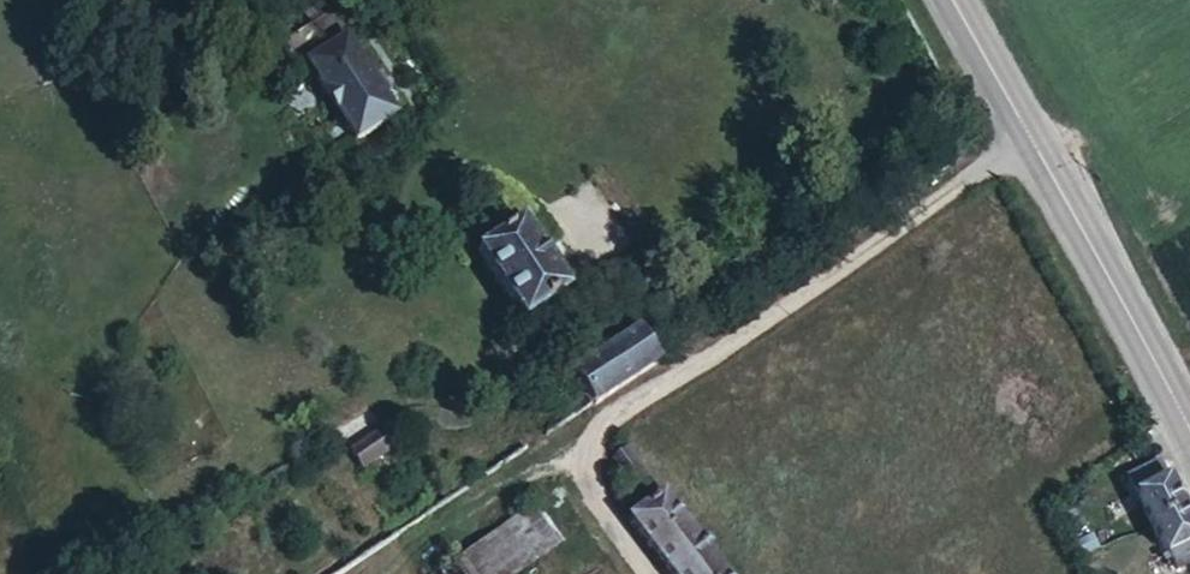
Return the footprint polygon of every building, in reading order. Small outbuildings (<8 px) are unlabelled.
[(323,45),(292,68),(311,92),(321,85),(376,157),(413,128),(358,56),(367,49),(349,25),(346,27),(337,17),(315,34),(323,45)] [(522,224),(478,253),(524,322),(569,292),(522,224)] [(595,362),(615,391),(659,362),(638,333),(617,347),(613,340),(592,354),(597,361),(595,362)] [(573,376),(594,406),(615,391),(595,362),(573,376)] [(384,430),(351,452),(362,469),(395,446),(384,430)] [(630,519),(671,573),(725,573),(630,446),(610,459),(646,507),(630,519)] [(1155,464),(1129,478),(1153,526),(1181,511),(1155,464)] [(533,507),(463,558),(475,573),(517,573),(560,543),(533,507)] [(1153,526),(1167,554),(1170,553),(1177,568),(1189,562),(1189,527),(1181,511),(1153,526)] [(1088,563),(1093,573),(1115,573),(1105,555),(1088,563)] [(441,573),(475,573),(463,558),(441,573)]
